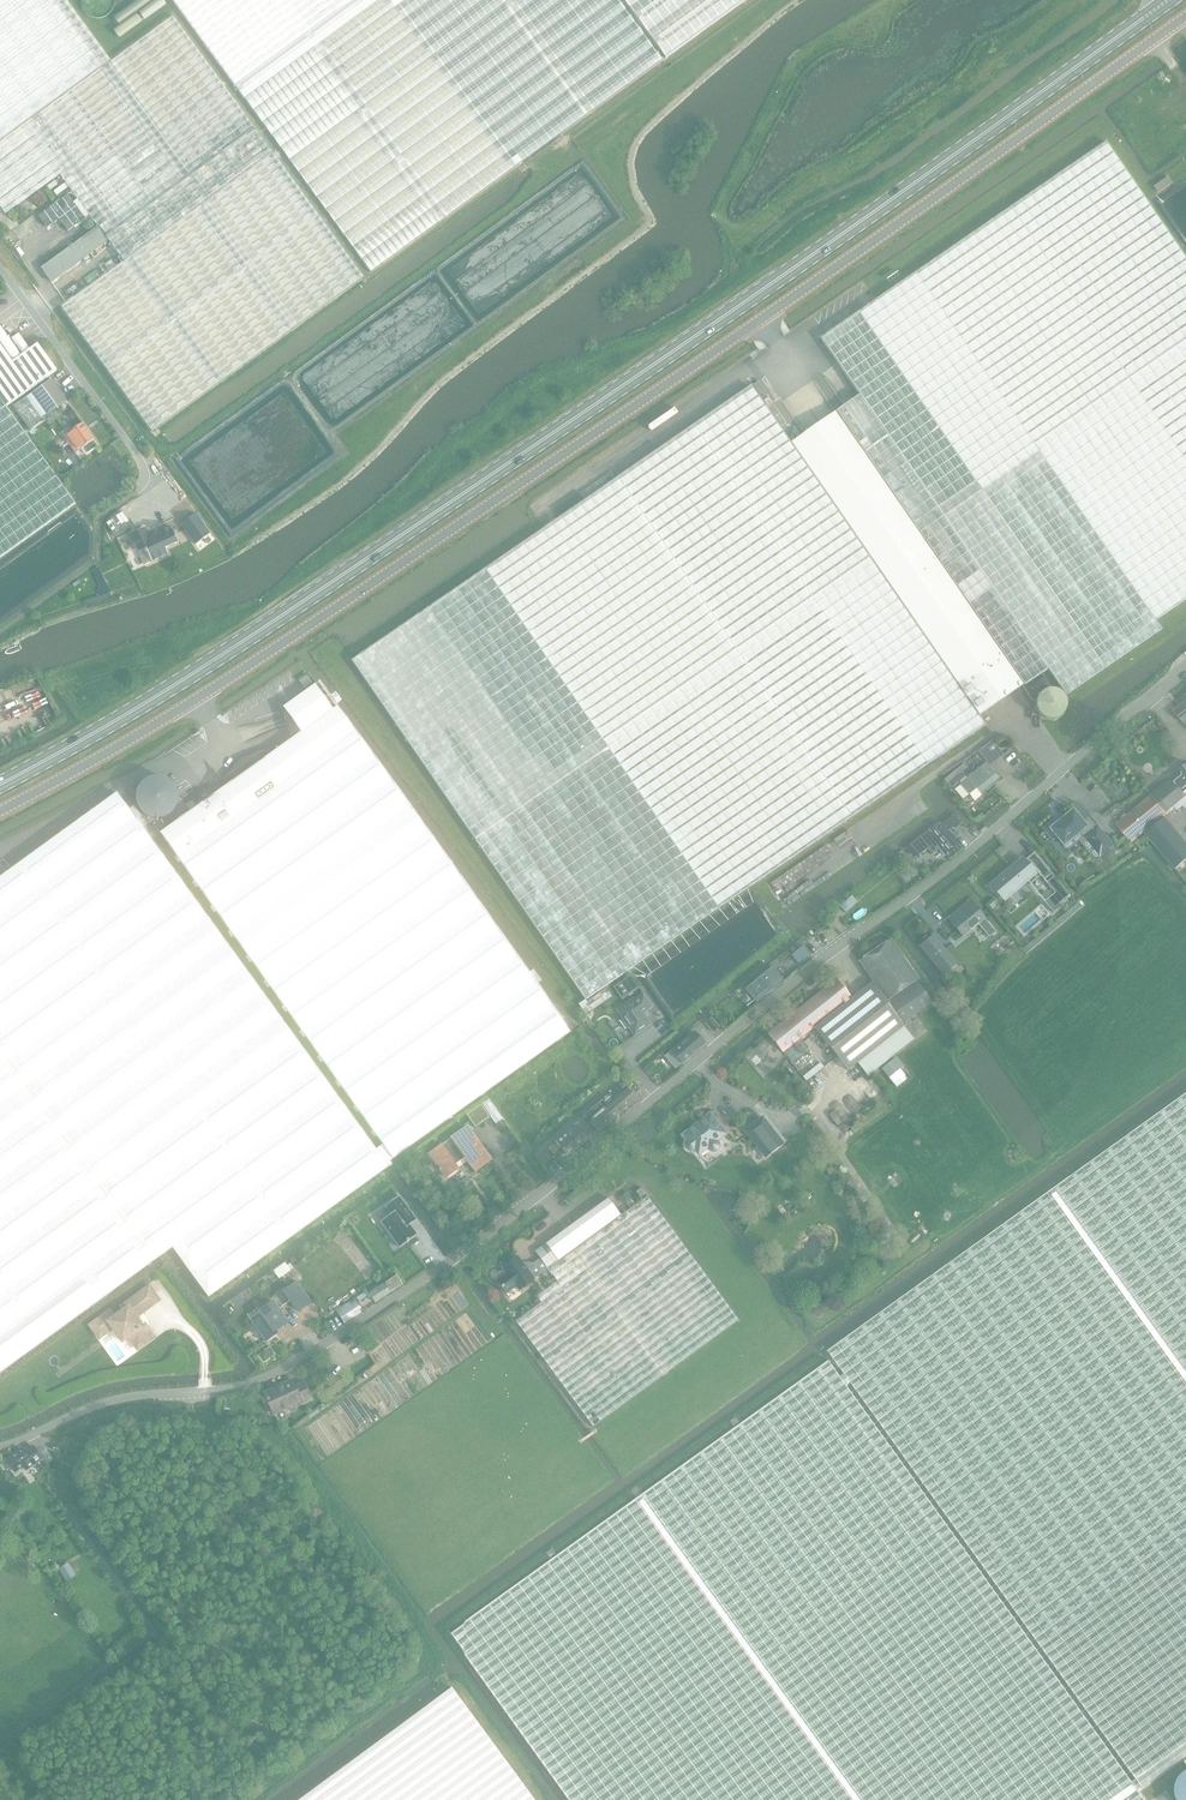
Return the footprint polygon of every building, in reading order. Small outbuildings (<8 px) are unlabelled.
[(97,227),(107,241),(123,262),(61,307),(152,432),(364,277),(317,214),(272,153),(241,111),(208,65),(172,16),(110,61),(65,0),(0,0),(0,207),(5,215),(60,174),(78,199),(79,201),(89,215),(97,227)] [(175,5),(190,25),(201,40),(219,65),(234,84),(235,86),(265,127),(287,156),(297,169),(322,204),(337,224),(352,245),(372,272),(399,252),(440,222),(476,196),(507,173),(538,150),(569,128),(596,108),(627,86),(662,60),(651,44),(620,2),(618,0),(171,0),(175,5)] [(632,6),(645,23),(669,55),(711,25),(745,0),(628,0),(632,6)] [(859,395),(1048,669),(1066,695),(1162,629),(1156,620),(1185,599),(1185,257),(1106,141),(819,338),(859,395)] [(1158,191),(1172,181),(1168,175),(1154,185),(1158,191)] [(68,194),(38,216),(47,228),(59,219),(68,231),(89,215),(79,201),(78,199),(74,202),(68,194)] [(51,282),(107,241),(97,227),(41,268),(51,282)] [(115,265),(111,260),(105,265),(108,270),(115,265)] [(7,408),(45,380),(57,371),(38,344),(25,353),(14,362),(0,343),(0,399),(7,408)] [(29,428),(67,401),(51,379),(13,406),(29,428)] [(759,381),(753,385),(762,399),(768,395),(759,381)] [(751,386),(352,662),(524,911),(586,1000),(606,988),(703,920),(985,725),(978,716),(790,443),(751,386)] [(859,395),(790,443),(978,716),(1023,685),(1024,685),(1048,669),(859,395)] [(769,396),(763,400),(768,406),(773,403),(769,396)] [(7,408),(0,399),(0,557),(76,503),(7,408)] [(93,440),(94,440),(82,424),(65,436),(76,453),(82,449),(86,455),(98,446),(93,440)] [(122,512),(106,523),(116,537),(129,528),(126,524),(129,521),(122,512)] [(195,514),(181,524),(196,544),(210,534),(205,526),(195,513),(195,514)] [(145,527),(132,534),(140,551),(147,548),(153,561),(170,552),(166,546),(179,539),(172,525),(158,532),(159,534),(150,538),(145,527)] [(159,833),(177,858),(354,733),(337,709),(333,712),(314,685),(283,707),(287,713),(296,710),(300,720),(287,725),(293,740),(273,753),(272,751),(241,762),(220,787),(221,790),(159,833)] [(1175,711),(1185,724),(1185,702),(1175,711)] [(571,1034),(354,733),(177,858),(383,1144),(393,1159),(571,1034)] [(990,765),(991,765),(1004,754),(993,741),(979,752),(990,765)] [(963,765),(945,780),(963,802),(968,797),(971,801),(998,780),(985,764),(981,767),(977,762),(973,765),(973,769),(969,772),(963,765)] [(1116,825),(1131,842),(1144,832),(1176,869),(1185,860),(1185,842),(1164,816),(1166,814),(1167,815),(1175,809),(1177,811),(1185,804),(1185,797),(1185,796),(1185,795),(1183,793),(1185,791),(1185,767),(1178,774),(1183,780),(1177,785),(1172,779),(1116,825)] [(0,877),(0,1052),(152,1261),(172,1248),(208,1297),(388,1167),(392,1164),(390,1161),(393,1159),(383,1144),(375,1149),(116,793),(0,877)] [(185,804),(189,810),(195,805),(192,800),(185,804)] [(1056,818),(1044,828),(1053,840),(1056,837),(1064,845),(1080,832),(1100,856),(1113,845),(1096,826),(1094,828),(1088,820),(1084,823),(1073,811),(1060,823),(1056,818)] [(942,824),(923,839),(920,836),(912,843),(921,854),(928,848),(933,854),(940,848),(945,855),(959,844),(955,839),(959,835),(955,830),(951,834),(949,831),(953,827),(947,819),(942,824)] [(989,886),(1000,899),(1022,880),(1020,878),(1023,876),(1030,884),(1038,878),(1037,877),(1040,875),(1044,880),(1052,873),(1034,852),(1026,859),(1037,871),(1034,874),(1024,861),(1016,868),(1017,870),(1015,872),(1011,867),(989,886)] [(1055,892),(1044,901),(1054,912),(1061,906),(1059,903),(1069,894),(1054,876),(1046,883),(1055,892)] [(852,895),(840,906),(846,912),(858,901),(852,895)] [(995,899),(989,905),(995,912),(1001,907),(995,899)] [(958,912),(950,919),(964,936),(979,923),(991,937),(998,931),(974,903),(960,915),(958,912)] [(933,934),(920,945),(944,975),(957,964),(933,934)] [(818,995),(768,1035),(783,1053),(784,1052),(792,1061),(801,1054),(808,1048),(803,1042),(801,1039),(810,1032),(814,1029),(848,1071),(856,1063),(857,1064),(867,1077),(913,1040),(901,1025),(903,1023),(916,1014),(932,1003),(919,984),(890,1004),(888,1000),(918,979),(891,940),(861,962),(875,983),(852,1000),(846,991),(837,980),(818,995)] [(804,946),(792,955),(800,964),(811,955),(804,946)] [(773,967),(746,990),(747,989),(755,1000),(747,1006),(748,1007),(783,978),(783,977),(781,979),(772,968),(773,968),(773,967)] [(614,987),(623,999),(639,988),(631,975),(614,987)] [(612,996),(606,988),(587,1001),(586,1000),(579,1004),(590,1020),(592,1017),(593,1016),(593,1014),(592,1012),(592,1010),(612,996)] [(643,1013),(652,1007),(644,994),(635,1000),(634,999),(617,1010),(623,1019),(620,1021),(626,1029),(629,1027),(635,1035),(651,1024),(643,1013)] [(719,1028),(711,1018),(705,1023),(713,1033),(719,1028)] [(676,1069),(683,1063),(683,1064),(705,1044),(696,1033),(667,1058),(676,1069)] [(831,1051),(825,1055),(830,1060),(835,1056),(831,1051)] [(152,1261),(0,1052),(0,1372),(152,1261)] [(881,1069),(889,1078),(904,1066),(897,1057),(881,1069)] [(589,1122),(599,1134),(638,1101),(627,1089),(589,1122)] [(1142,1787),(1143,1789),(1185,1758),(1185,1095),(829,1352),(845,1375),(841,1378),(829,1363),(451,1634),(570,1799),(1146,1799),(1139,1790),(1142,1787)] [(481,1106),(467,1116),(476,1129),(490,1118),(495,1126),(503,1120),(489,1100),(481,1106)] [(695,1150),(699,1156),(707,1150),(710,1152),(713,1153),(716,1153),(719,1150),(720,1147),(720,1144),(719,1141),(726,1135),(711,1115),(700,1123),(701,1125),(696,1129),(695,1127),(684,1136),(688,1141),(686,1143),(686,1145),(686,1148),(688,1150),(690,1151),(692,1151),(695,1150)] [(762,1115),(743,1130),(765,1158),(784,1143),(762,1115)] [(555,1140),(561,1147),(568,1155),(575,1149),(577,1151),(590,1141),(589,1140),(595,1134),(584,1120),(568,1133),(566,1131),(555,1140)] [(441,1147),(429,1156),(440,1170),(439,1171),(440,1172),(441,1171),(446,1179),(458,1170),(468,1163),(475,1173),(491,1161),(476,1140),(474,1142),(472,1139),(474,1137),(468,1128),(451,1140),(452,1141),(442,1148),(441,1147)] [(646,1194),(641,1188),(636,1191),(641,1198),(646,1194)] [(628,1191),(619,1198),(623,1204),(626,1202),(631,1198),(632,1198),(628,1191)] [(630,1209),(620,1216),(586,1241),(547,1269),(557,1282),(536,1297),(541,1303),(516,1321),(548,1364),(587,1418),(593,1426),(738,1320),(696,1263),(647,1196),(635,1204),(630,1209)] [(385,1208),(391,1216),(380,1224),(399,1250),(417,1237),(410,1227),(416,1222),(399,1198),(385,1208)] [(631,1198),(626,1202),(630,1209),(635,1204),(631,1198)] [(535,1253),(547,1269),(586,1241),(620,1216),(608,1199),(571,1226),(535,1253)] [(873,1229),(864,1230),(864,1240),(874,1239),(873,1229)] [(503,1269),(496,1275),(499,1279),(497,1280),(506,1293),(516,1286),(519,1290),(534,1279),(517,1256),(502,1267),(503,1269)] [(285,1263),(273,1271),(274,1272),(279,1279),(289,1271),(291,1270),(286,1264),(285,1262),(285,1263)] [(397,1277),(370,1295),(376,1303),(403,1285),(397,1277)] [(296,1282),(283,1292),(297,1311),(310,1302),(296,1282)] [(109,1309),(89,1324),(99,1338),(112,1328),(122,1342),(129,1337),(137,1349),(154,1337),(145,1325),(142,1326),(136,1317),(159,1300),(148,1285),(120,1305),(123,1309),(114,1315),(109,1309)] [(367,1290),(355,1299),(356,1300),(357,1303),(369,1294),(369,1293),(367,1290)] [(238,1295),(229,1301),(236,1310),(244,1304),(238,1295)] [(345,1323),(363,1312),(357,1303),(356,1300),(337,1312),(345,1323)] [(262,1316),(253,1322),(256,1327),(255,1329),(260,1336),(262,1335),(266,1340),(276,1333),(275,1330),(287,1321),(273,1302),(259,1311),(262,1316)] [(295,1406),(310,1399),(304,1385),(295,1389),(292,1382),(264,1394),(274,1414),(294,1405),(295,1406)] [(26,1470),(42,1459),(34,1447),(25,1453),(22,1450),(7,1460),(15,1472),(23,1467),(26,1470)] [(68,1562),(58,1568),(65,1581),(76,1576),(68,1562)] [(304,1799),(534,1799),(454,1689),(304,1799)]
